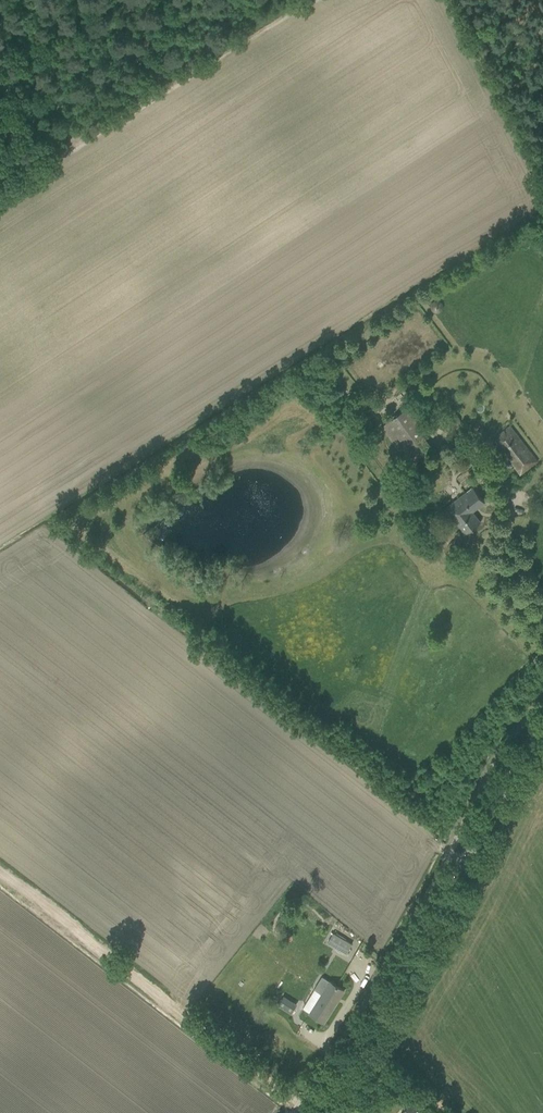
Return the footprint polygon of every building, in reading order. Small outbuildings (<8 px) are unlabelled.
[(381,426),(409,465),(432,448),(422,433),(430,427),(412,403),(381,426)] [(514,467),(520,475),(539,461),(510,424),(493,438),(515,466),(514,467)] [(482,428),(476,432),(483,440),(488,436),(482,428)] [(472,511),(485,502),(473,487),(444,509),(453,520),(454,518),(466,533),(480,522),(472,511)] [(333,933),(328,942),(346,953),(352,944),(333,933)] [(311,1014),(324,1022),(344,990),(323,977),(315,989),(324,994),(311,1014)] [(283,997),(278,1005),(291,1013),(296,1005),(283,997)] [(401,1112),(435,1112),(412,1097),(401,1112)]
